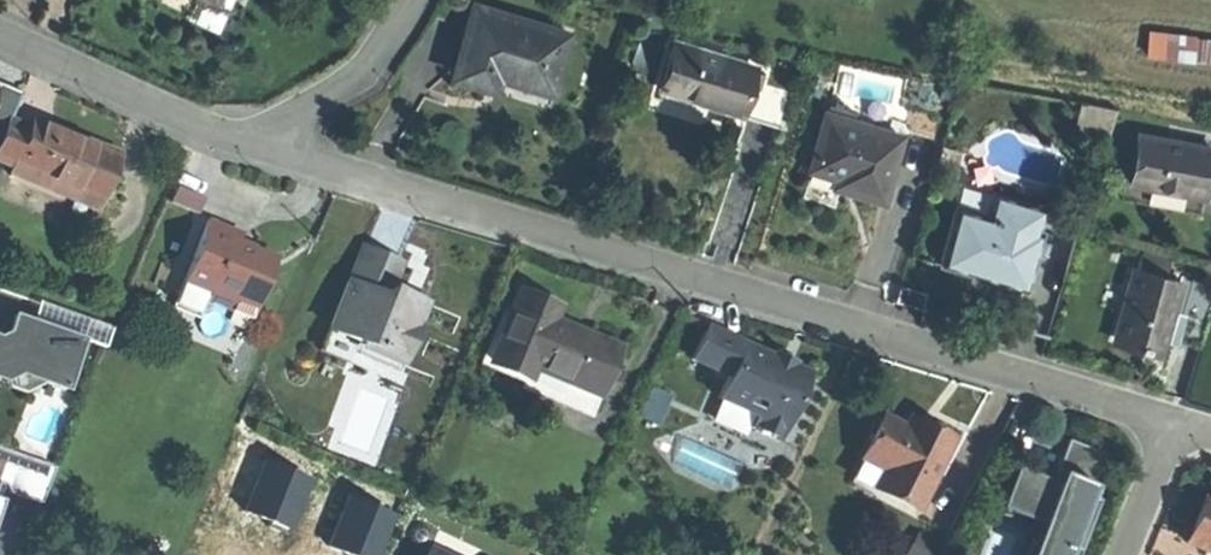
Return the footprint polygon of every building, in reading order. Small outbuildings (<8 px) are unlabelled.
[(508,80),(549,92),(568,31),(474,3),(452,74),(485,84),(488,74),(508,80)] [(1145,52),(1210,59),(1210,35),(1148,27),(1145,52)] [(751,87),(753,81),(756,69),(674,44),(660,87),(710,102),(709,107),(737,116),(747,86),(751,87)] [(788,92),(753,81),(751,87),(747,86),(737,116),(756,122),(777,128),(788,92)] [(1116,109),(1081,101),(1077,117),(1079,118),(1100,123),(1098,133),(1110,136),(1116,109)] [(855,194),(880,201),(899,138),(824,115),(808,168),(838,177),(858,183),(855,194)] [(1100,123),(1079,118),(1076,128),(1098,133),(1100,123)] [(98,200),(117,156),(69,135),(67,138),(60,135),(34,124),(32,129),(10,120),(0,144),(0,158),(98,200)] [(1205,199),(1210,176),(1210,172),(1210,150),(1139,134),(1128,182),(1205,199)] [(1205,199),(1128,182),(1122,181),(1118,197),(1201,216),(1205,199)] [(177,186),(170,202),(197,213),(204,197),(177,186)] [(998,275),(996,281),(1025,289),(1042,231),(1038,230),(1045,206),(994,191),(987,215),(955,206),(938,263),(973,274),(975,268),(998,275)] [(203,299),(200,307),(251,327),(280,256),(255,246),(242,240),(244,233),(208,219),(179,289),(203,299)] [(395,366),(423,297),(409,292),(404,304),(386,296),(391,284),(401,262),(362,246),(320,348),(350,360),(355,349),(395,366)] [(1113,334),(1159,349),(1181,280),(1134,266),(1113,334)] [(985,277),(996,281),(998,275),(975,268),(973,274),(985,277)] [(404,304),(409,292),(400,288),(391,284),(386,296),(404,304)] [(1192,286),(1188,314),(1210,317),(1210,289),(1192,286)] [(198,313),(200,307),(203,299),(179,289),(174,303),(198,313)] [(532,362),(593,387),(612,342),(572,326),(551,317),(556,306),(521,291),(492,359),(527,373),(532,362)] [(193,323),(198,313),(174,303),(169,313),(193,323)] [(67,388),(84,337),(35,320),(33,324),(15,318),(10,331),(0,336),(0,378),(4,379),(19,372),(39,379),(67,388)] [(753,429),(780,442),(811,375),(766,354),(708,327),(693,359),(730,376),(719,399),(758,417),(753,429)] [(1157,355),(1159,349),(1113,334),(1111,341),(1131,347),(1157,355)] [(19,372),(4,379),(8,387),(24,393),(39,379),(19,372)] [(670,395),(653,387),(639,417),(656,425),(670,395)] [(957,432),(934,421),(930,429),(909,419),(892,410),(868,457),(888,467),(903,474),(894,491),(920,504),(957,432)] [(930,429),(934,421),(923,415),(913,410),(909,419),(930,429)] [(1071,442),(1053,484),(1026,472),(1014,501),(1058,520),(1050,541),(1045,539),(1041,538),(1037,539),(1035,541),(1028,554),(1075,554),(1097,503),(1088,499),(1106,457),(1088,449),(1071,442)] [(0,447),(0,481),(6,484),(9,491),(41,502),(56,467),(0,447)] [(860,473),(879,483),(888,467),(868,457),(860,473)] [(903,474),(888,467),(879,483),(894,491),(903,474)] [(1050,541),(1058,520),(1014,501),(1026,472),(1017,469),(1001,508),(1041,525),(1035,541),(1037,539),(1041,538),(1045,539),(1050,541)] [(1203,520),(1193,544),(1210,552),(1210,503),(1203,520)]
